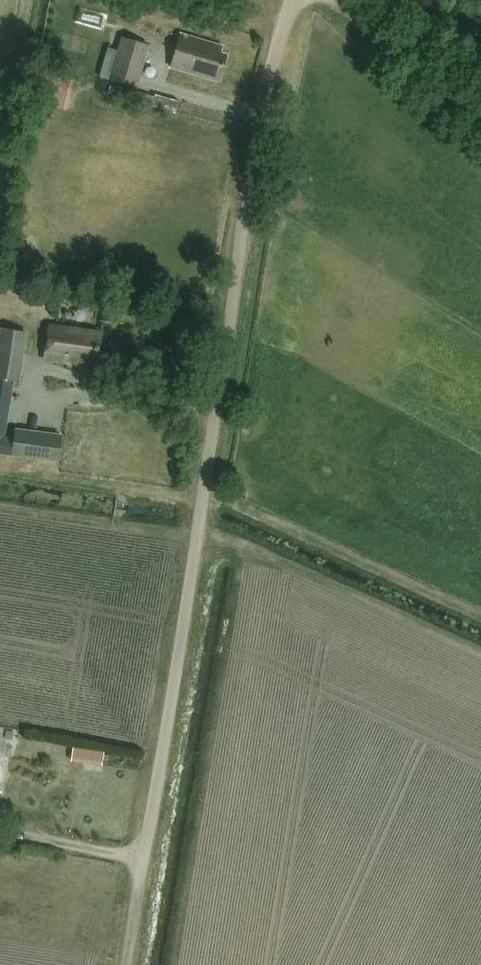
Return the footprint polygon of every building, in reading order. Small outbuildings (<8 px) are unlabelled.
[(216,82),(223,55),(217,53),(218,47),(178,36),(169,69),(216,82)] [(121,39),(109,82),(138,89),(150,46),(121,39)] [(66,111),(74,78),(54,73),(46,107),(66,111)] [(154,98),(115,87),(111,101),(150,111),(154,98)] [(94,359),(99,333),(49,324),(43,359),(88,367),(90,358),(94,359)] [(14,436),(6,435),(14,384),(20,385),(28,334),(0,330),(0,455),(57,464),(61,436),(16,429),(14,436)]
